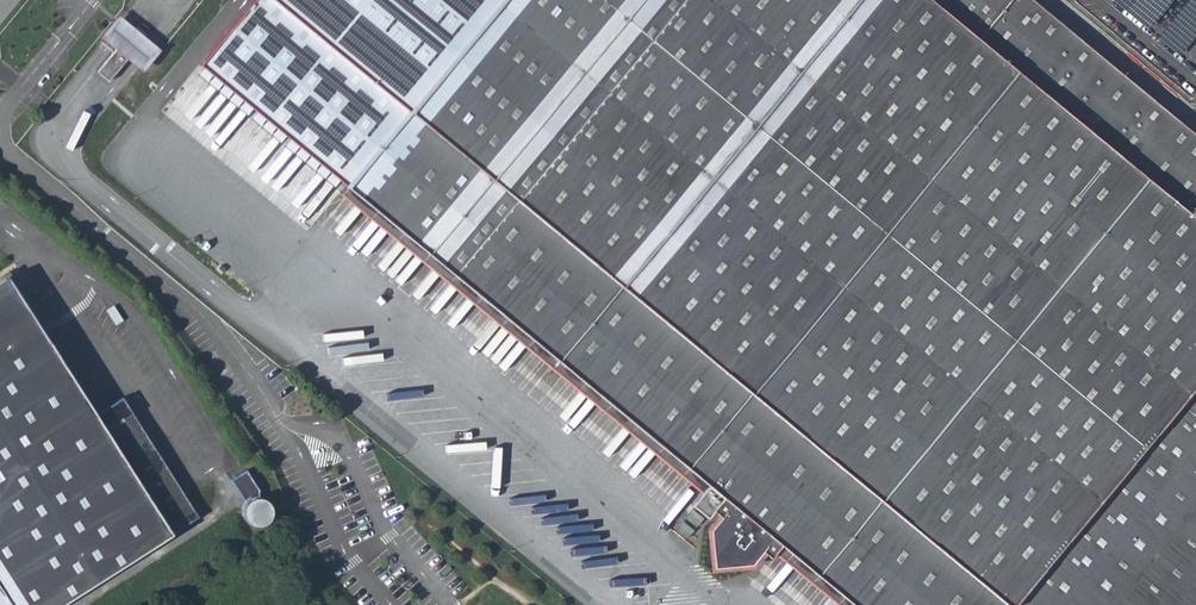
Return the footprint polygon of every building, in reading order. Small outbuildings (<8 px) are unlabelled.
[(976,40),(954,22),(973,0),(474,0),(331,171),(710,483),(694,503),(710,516),(716,508),(727,517),(716,529),(720,563),(751,560),(763,547),(772,555),(783,543),(858,604),(1195,604),(1195,219),(1184,210),(1195,195),(1195,143),(1035,8),(1025,20),(1006,4),(976,40)] [(1026,0),(973,0),(954,22),(976,40),(1006,4),(1025,20),(1035,8),(1026,0)] [(1180,56),(1195,1),(1195,0),(1113,0),(1180,56)] [(111,43),(116,48),(127,35),(138,44),(127,57),(133,62),(140,68),(153,52),(146,47),(124,27),(117,21),(103,37),(111,43)] [(116,48),(95,72),(106,82),(127,57),(138,44),(127,35),(116,48)] [(79,330),(87,343),(93,339),(84,327),(79,330)] [(170,536),(94,416),(66,434),(0,331),(0,604),(62,604),(170,536)] [(259,492),(260,492),(246,470),(230,479),(244,501),(249,499),(250,500),(247,503),(245,505),(244,509),(243,512),(244,515),(245,517),(246,519),(248,522),(251,524),(255,526),(258,526),(260,526),(262,525),(264,524),(266,522),(268,520),(269,519),(271,515),(271,512),(271,509),(270,507),(269,504),(266,501),(263,500),(261,498),(259,498),(259,492)]
